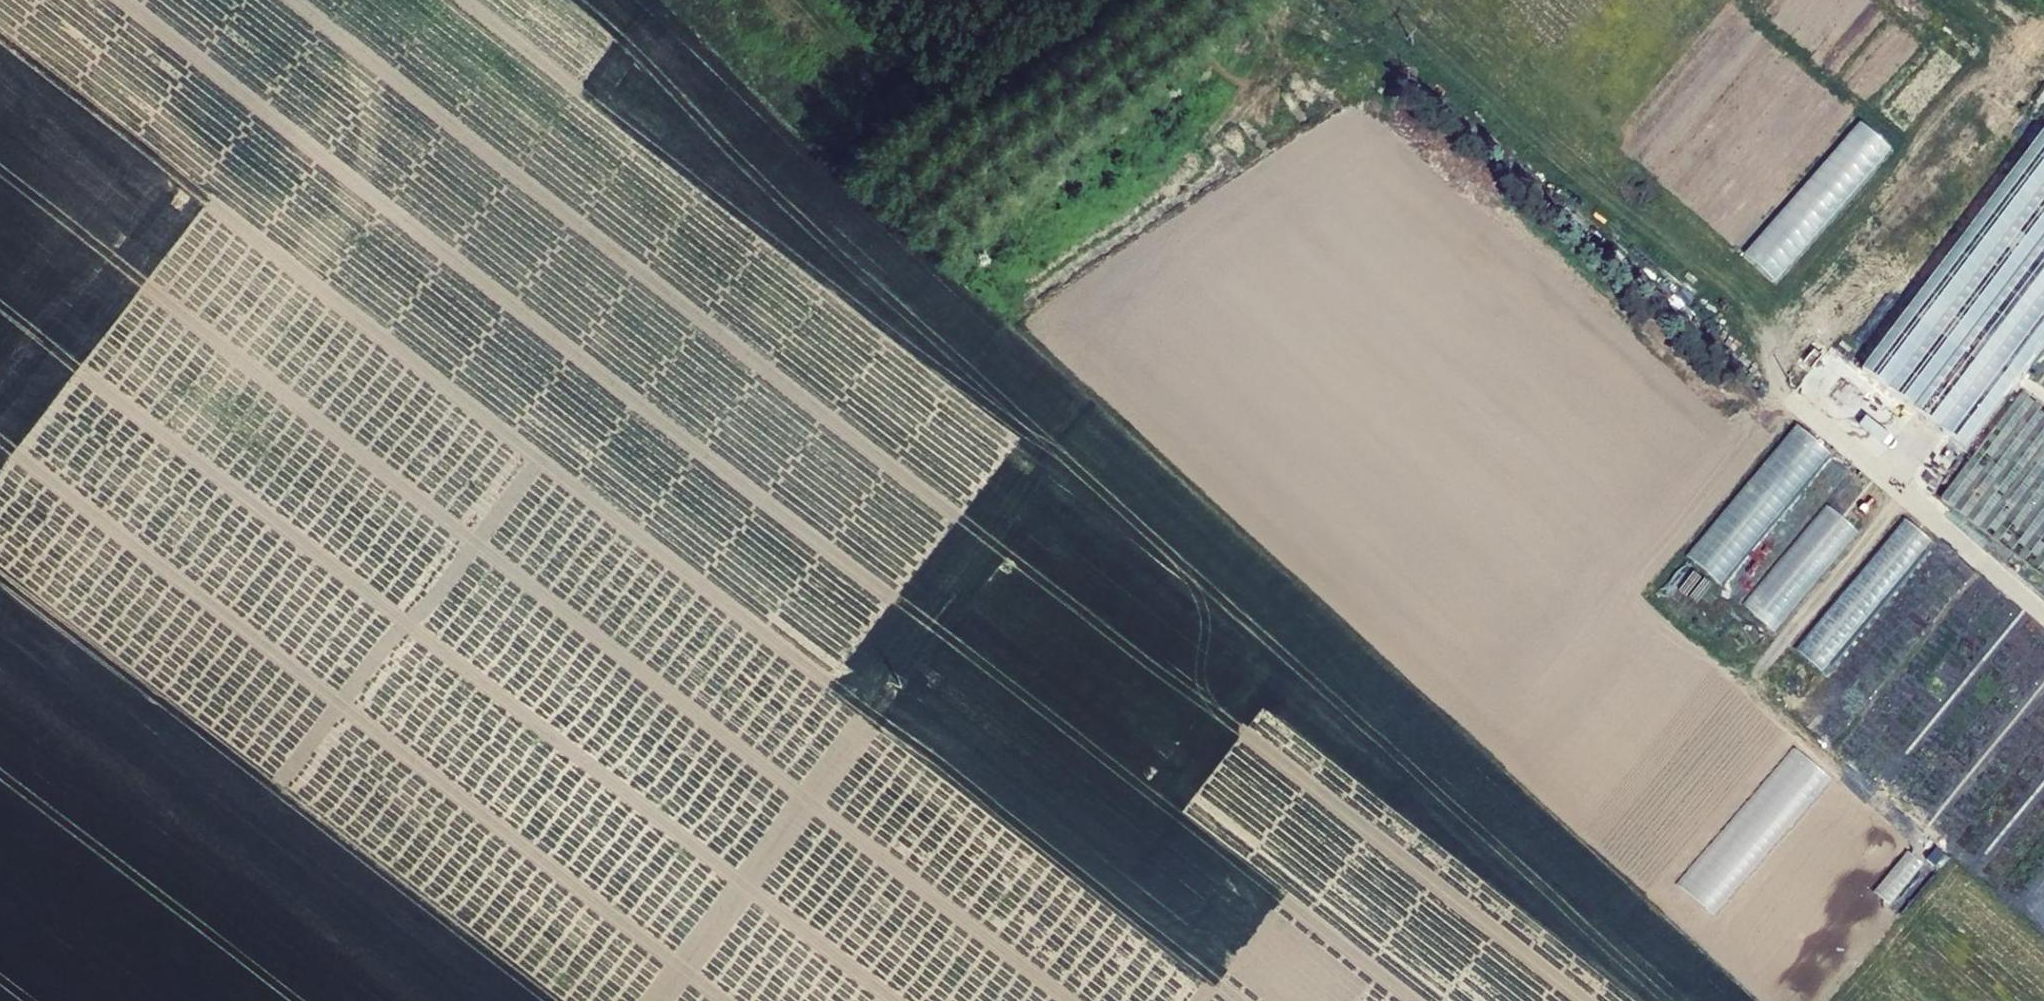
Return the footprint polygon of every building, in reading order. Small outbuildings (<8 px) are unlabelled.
[(1916,479),(2043,578),(2043,389),(2006,360),(1916,479)] [(1684,559),(1720,589),(1828,455),(1792,425),(1684,559)] [(1848,474),(1737,608),(1772,636),(1882,502),(1848,474)] [(1899,517),(1791,650),(1821,675),(1930,542),(1899,517)]
